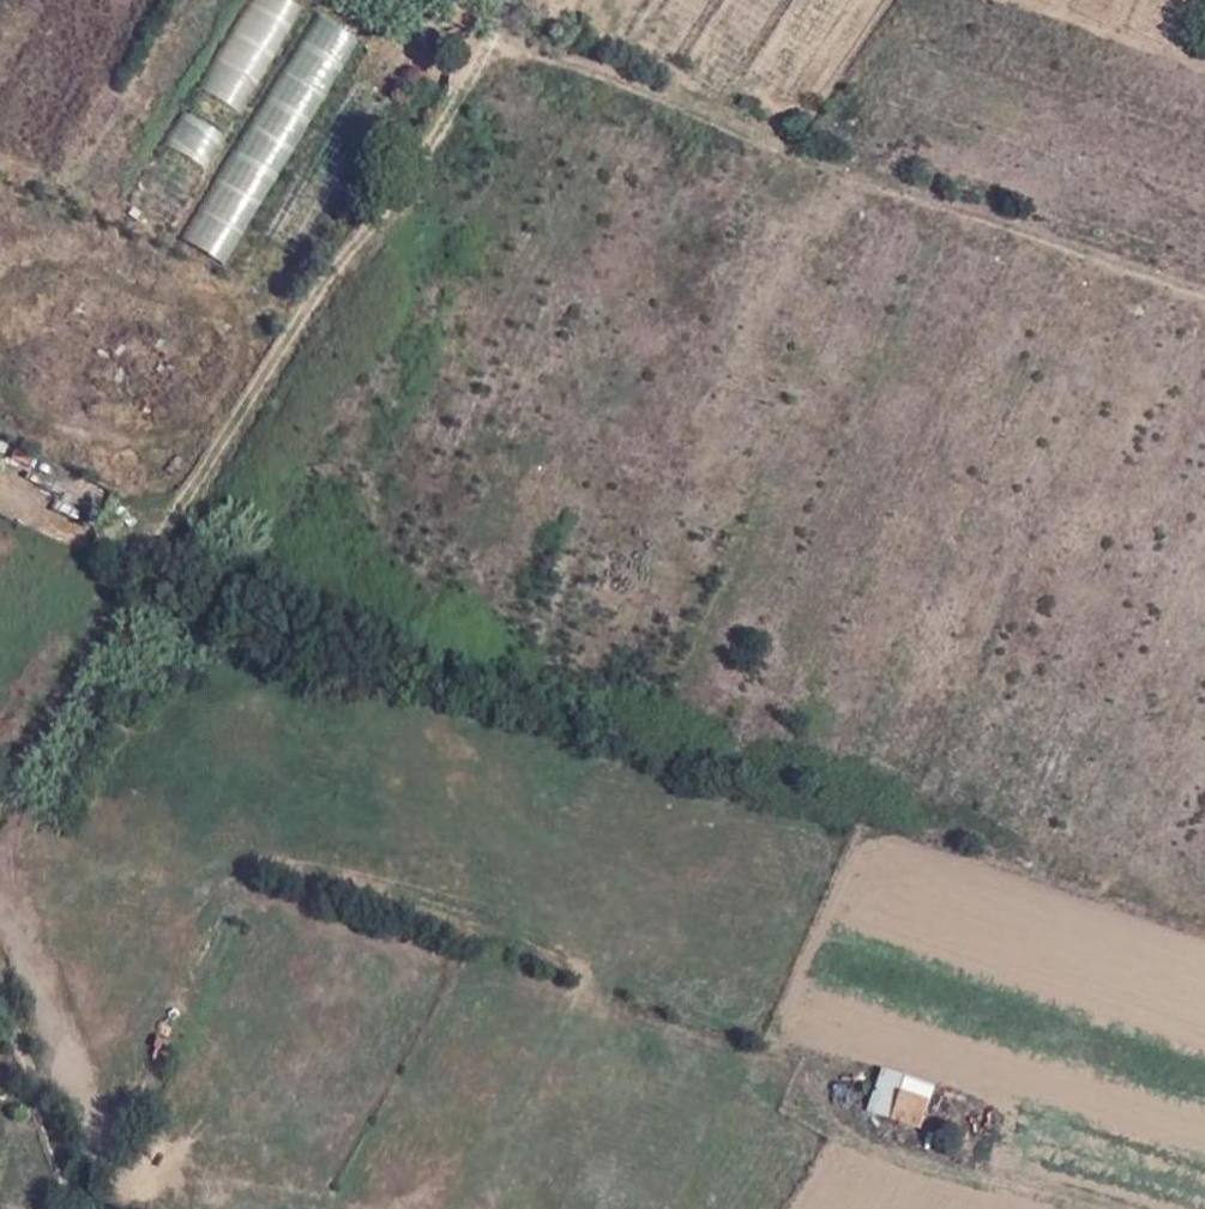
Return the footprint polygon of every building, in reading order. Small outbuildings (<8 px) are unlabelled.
[(295,4),(288,0),(241,0),(131,203),(175,226),(295,4)] [(454,0),(424,0),(448,12),(454,0)] [(744,92),(737,103),(752,112),(759,100),(744,92)] [(921,1130),(937,1085),(883,1066),(867,1110),(921,1130)]
